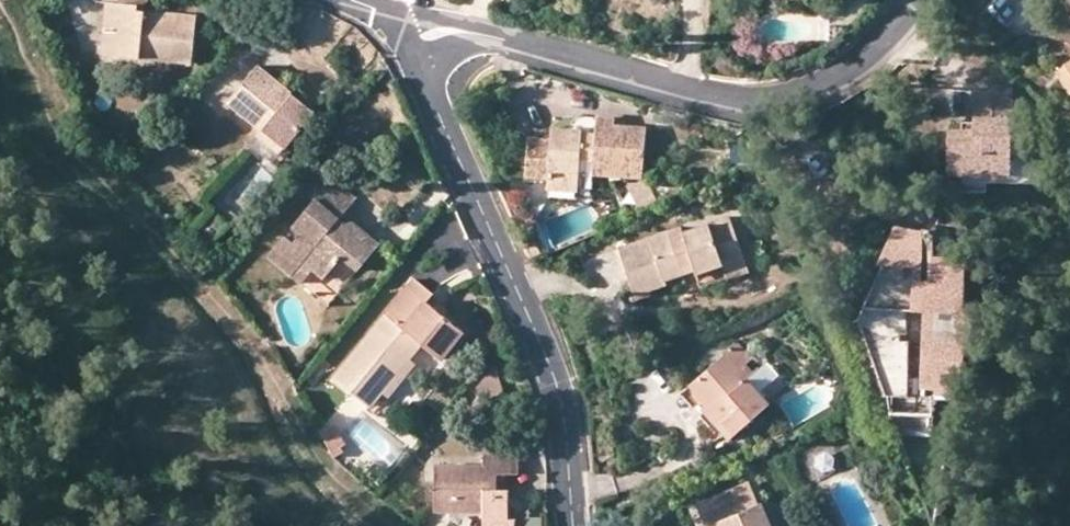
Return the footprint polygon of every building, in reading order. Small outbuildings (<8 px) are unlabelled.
[(118,2),(106,0),(101,53),(112,53),(118,2)] [(147,5),(118,2),(112,53),(191,63),(196,14),(147,8),(147,5)] [(1060,57),(1069,72),(1069,50),(1060,57)] [(1060,57),(1052,63),(1068,87),(1069,85),(1069,72),(1060,57)] [(315,111),(258,64),(228,102),(283,149),(315,111)] [(970,81),(971,115),(971,123),(959,124),(945,124),(946,168),(961,167),(1009,166),(1007,109),(1007,89),(997,89),(996,80),(970,81)] [(1029,108),(1007,109),(1009,166),(961,167),(961,185),(986,184),(986,174),(1017,173),(1016,143),(1030,142),(1029,108)] [(548,133),(525,132),(522,173),(544,174),(544,184),(574,187),(576,156),(592,157),(591,171),(638,174),(642,121),(611,119),(612,112),(594,110),(593,128),(578,127),(578,124),(549,122),(548,133)] [(971,123),(971,115),(959,115),(959,124),(971,123)] [(357,195),(331,176),(313,197),(316,200),(292,228),(300,234),(292,242),(285,236),(268,257),(301,284),(311,271),(322,280),(340,257),(357,270),(376,246),(340,218),(357,195)] [(650,200),(649,177),(624,179),(625,201),(650,200)] [(694,264),(695,269),(741,253),(727,209),(680,225),(679,220),(616,242),(633,290),(664,279),(662,275),(694,264)] [(930,247),(930,221),(889,218),(868,269),(851,283),(851,307),(897,425),(934,425),(934,401),(955,401),(959,376),(963,248),(930,247)] [(746,265),(741,253),(695,269),(699,281),(746,265)] [(433,293),(413,278),(333,376),(371,406),(382,392),(410,359),(422,345),(442,360),(464,333),(426,301),(433,293)] [(738,340),(725,352),(735,362),(749,351),(738,340)] [(769,402),(740,368),(735,362),(725,352),(689,385),(705,404),(701,408),(729,438),(769,402)] [(416,364),(410,359),(382,392),(388,398),(416,364)] [(705,404),(689,385),(679,394),(696,412),(701,408),(705,404)] [(343,444),(331,425),(319,432),(333,456),(341,451),(338,447),(343,444)] [(483,463),(435,463),(435,513),(449,513),(483,513),(483,519),(506,518),(506,489),(497,490),(497,474),(505,473),(517,473),(516,454),(484,453),(483,463)] [(506,489),(505,473),(497,474),(497,490),(506,489)] [(706,525),(712,525),(717,524),(718,525),(773,525),(763,502),(759,504),(749,481),(697,504),(706,525)] [(449,513),(449,520),(459,525),(483,525),(483,519),(483,513),(449,513)]
